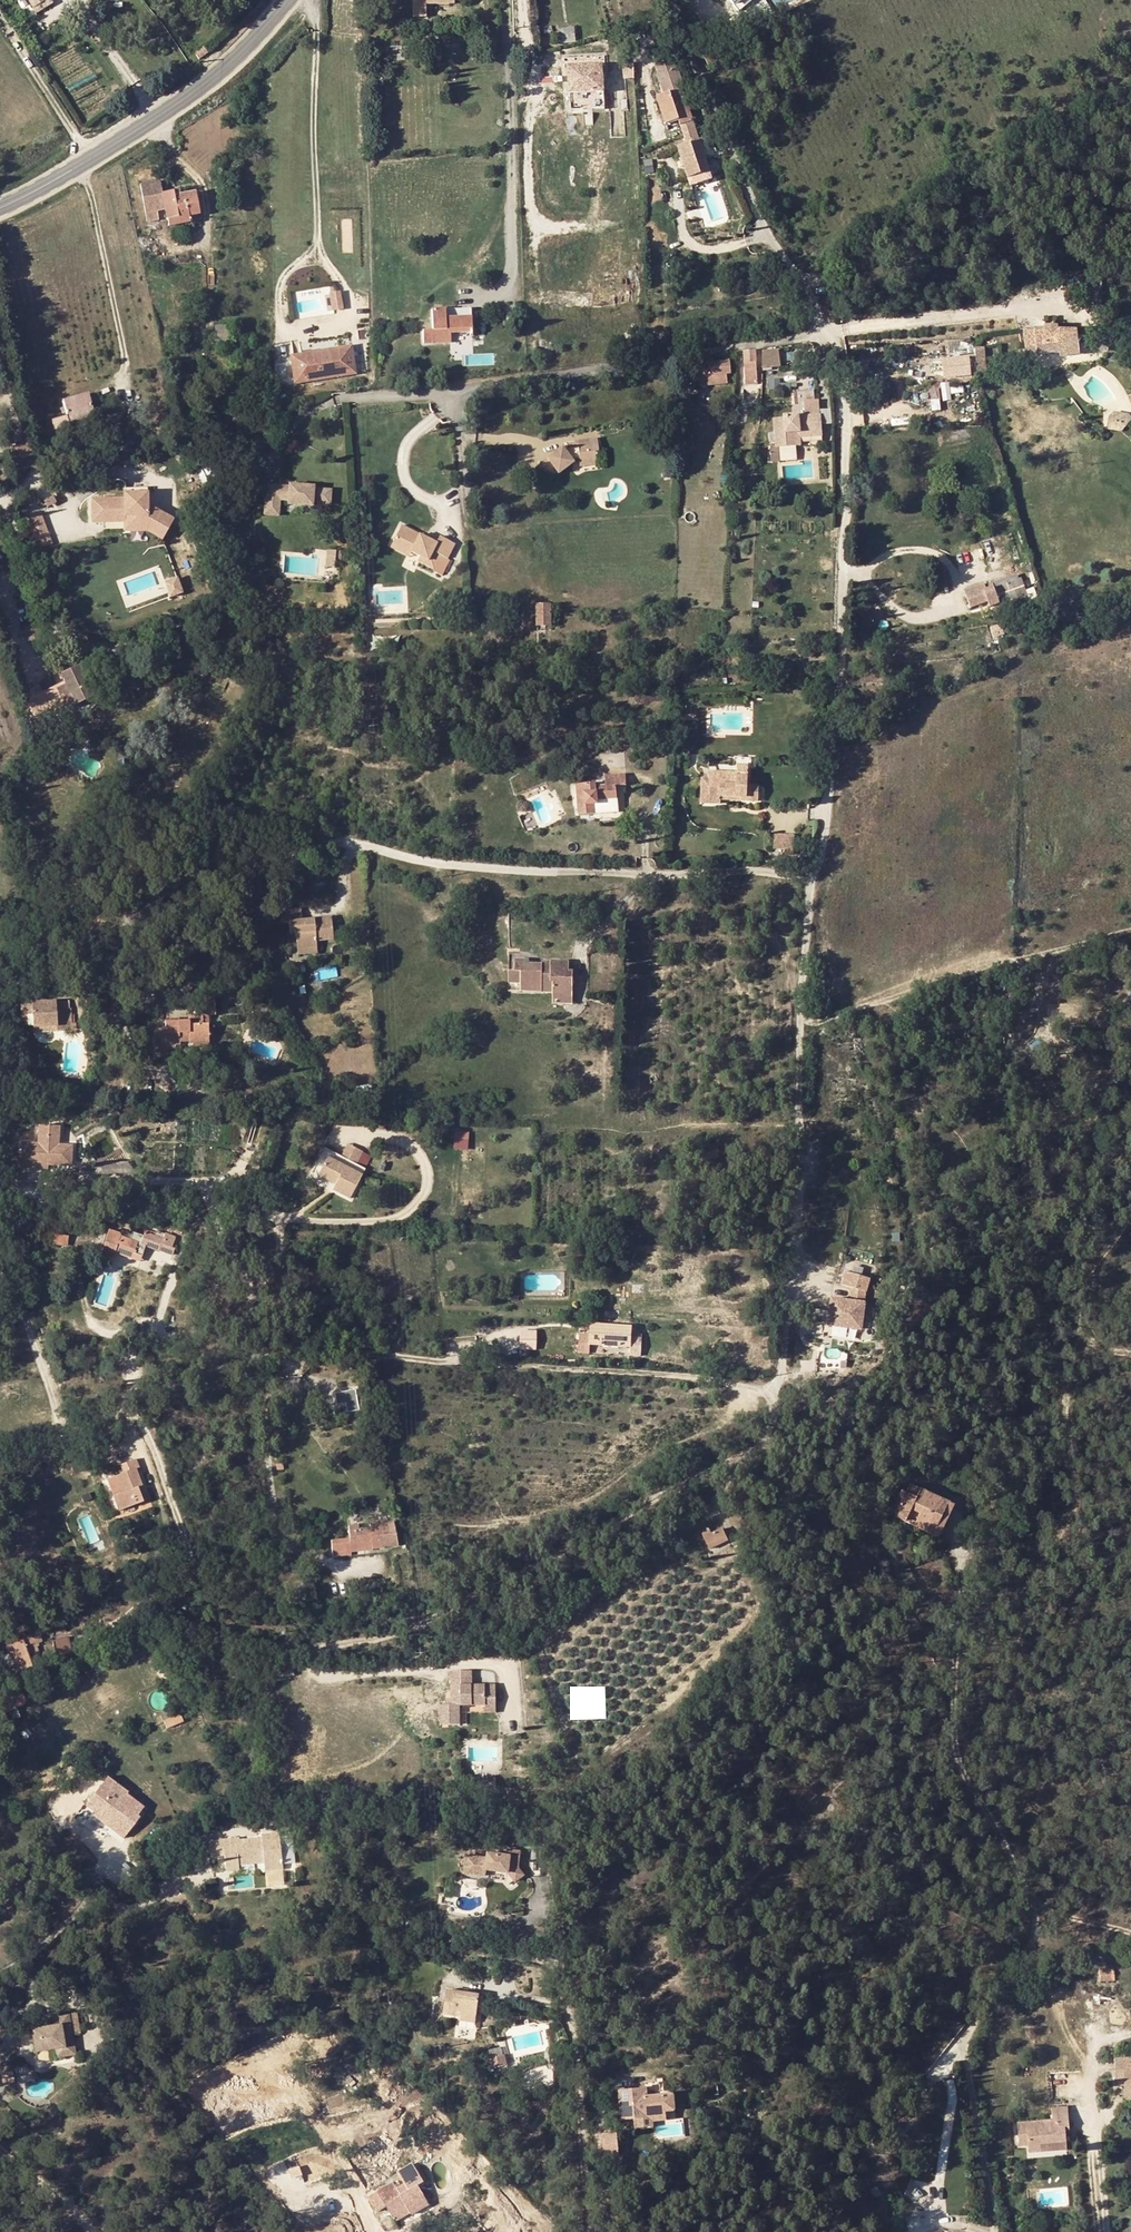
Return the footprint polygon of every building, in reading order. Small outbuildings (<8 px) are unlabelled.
[(33,8),(36,13),(53,3),(51,0),(45,0),(33,8)] [(412,5),(412,17),(425,17),(424,4),(452,3),(452,0),(412,0),(412,5)] [(558,28),(559,42),(575,41),(574,27),(558,28)] [(709,33),(698,36),(701,47),(712,45),(709,33)] [(421,40),(422,52),(435,51),(434,39),(421,40)] [(723,46),(703,55),(708,66),(728,57),(723,46)] [(196,54),(200,59),(209,52),(205,47),(196,54)] [(693,121),(682,88),(684,88),(678,68),(675,59),(656,65),(659,74),(658,75),(664,94),(657,96),(666,123),(679,120),(680,125),(693,121)] [(678,68),(684,88),(690,86),(684,66),(678,68)] [(600,67),(569,68),(569,79),(582,79),(582,80),(601,79),(600,67)] [(580,94),(580,106),(605,105),(604,93),(580,94)] [(687,143),(699,139),(693,121),(680,125),(687,143)] [(699,139),(687,143),(679,146),(688,174),(708,168),(699,139)] [(162,193),(159,183),(141,187),(146,213),(156,211),(165,209),(168,225),(198,219),(197,213),(199,213),(195,192),(179,195),(173,196),(172,191),(162,193)] [(158,219),(156,211),(146,213),(148,221),(158,219)] [(331,310),(344,308),(341,290),(328,292),(331,310)] [(470,316),(470,307),(456,309),(449,309),(444,309),(431,310),(432,331),(422,331),(422,344),(450,342),(449,333),(469,332),(470,336),(472,336),(470,316)] [(1048,331),(1024,332),(1026,354),(1060,352),(1060,357),(1084,355),(1084,344),(1089,344),(1088,338),(1078,334),(1078,330),(1061,331),(1061,325),(1048,326),(1048,331)] [(349,348),(311,354),(301,356),(292,357),(296,381),(353,371),(349,348)] [(756,350),(743,351),(745,378),(756,377),(756,350)] [(775,351),(763,352),(762,365),(776,363),(775,351)] [(977,365),(986,365),(985,353),(976,353),(977,365)] [(969,358),(943,359),(944,377),(970,376),(969,358)] [(698,365),(699,376),(729,373),(728,362),(698,365)] [(851,366),(853,375),(868,373),(867,364),(851,366)] [(977,365),(979,380),(987,379),(986,365),(977,365)] [(814,406),(814,405),(813,390),(792,392),(794,407),(804,406),(804,407),(804,414),(805,417),(819,415),(818,406),(814,406)] [(93,413),(87,393),(62,400),(68,422),(77,420),(76,418),(93,413)] [(691,413),(690,407),(677,408),(680,420),(691,419),(691,413)] [(821,424),(831,424),(831,410),(821,410),(821,424)] [(1106,428),(1126,432),(1129,414),(1110,410),(1106,428)] [(783,418),(773,419),(776,447),(796,445),(795,432),(821,430),(820,415),(819,415),(805,417),(798,417),(798,415),(783,416),(783,418)] [(113,445),(122,443),(119,430),(110,432),(113,445)] [(795,432),(796,445),(801,445),(800,438),(822,436),(821,430),(795,432)] [(573,448),(569,448),(565,451),(561,446),(538,464),(548,477),(555,472),(557,474),(574,462),(572,459),(578,458),(579,466),(595,464),(594,451),(597,451),(595,439),(573,442),(573,448)] [(264,506),(279,507),(279,500),(287,501),(287,503),(311,506),(312,502),(330,503),(331,490),(313,488),(313,486),(288,484),(288,486),(266,484),(264,506)] [(124,516),(147,515),(147,492),(124,493),(124,498),(104,499),(104,521),(124,521),(124,516)] [(279,507),(264,506),(264,515),(278,516),(279,507)] [(42,547),(53,542),(42,512),(31,516),(42,547)] [(392,542),(410,551),(419,556),(417,560),(432,568),(439,555),(446,558),(454,543),(439,536),(435,543),(401,525),(392,542)] [(410,551),(392,542),(389,547),(408,556),(410,551)] [(333,557),(333,549),(325,550),(325,566),(333,566),(333,557)] [(974,562),(959,568),(966,585),(981,580),(974,562)] [(1015,575),(993,584),(995,587),(997,593),(988,596),(985,591),(983,586),(969,592),(975,607),(989,601),(991,606),(1026,592),(1021,580),(1017,581),(1015,575)] [(177,576),(164,580),(170,596),(183,592),(177,576)] [(942,578),(932,583),(937,596),(947,591),(942,578)] [(969,592),(983,586),(981,580),(966,585),(969,592)] [(995,587),(985,591),(988,596),(997,593),(995,587)] [(537,618),(550,618),(550,605),(537,605),(537,618)] [(1001,625),(992,628),(994,636),(1003,633),(1001,625)] [(57,689),(64,704),(66,708),(93,695),(79,666),(61,675),(64,681),(65,685),(57,689)] [(65,685),(64,681),(47,689),(54,705),(55,708),(64,704),(57,689),(65,685)] [(54,705),(47,689),(27,698),(34,714),(54,705)] [(66,726),(67,729),(75,725),(69,712),(61,716),(66,726)] [(54,717),(60,729),(62,728),(66,726),(61,716),(60,714),(54,717)] [(748,765),(748,757),(737,757),(737,765),(736,773),(720,772),(720,779),(710,778),(709,803),(719,803),(720,800),(720,796),(728,796),(746,797),(746,801),(757,802),(758,786),(747,786),(748,765)] [(595,786),(595,783),(576,785),(579,814),(593,813),(593,805),(597,804),(596,800),(616,798),(616,786),(626,785),(625,775),(605,776),(605,778),(606,785),(595,786)] [(776,835),(775,849),(794,850),(794,835),(776,835)] [(302,919),(301,908),(279,910),(280,921),(288,921),(289,933),(295,932),(296,948),(316,947),(316,940),(333,939),(331,917),(302,919)] [(445,942),(451,949),(457,944),(452,938),(445,942)] [(542,965),(529,965),(529,961),(529,953),(509,953),(509,971),(509,983),(520,984),(521,991),(553,992),(552,1002),(572,1002),(573,971),(568,971),(569,962),(550,961),(550,965),(542,965)] [(191,988),(193,983),(181,977),(178,982),(191,988)] [(191,988),(178,982),(174,990),(187,996),(191,988)] [(207,1015),(215,1014),(215,995),(201,996),(202,1015),(207,1015)] [(72,1030),(70,1008),(69,1008),(56,1009),(56,1001),(20,1004),(21,1026),(33,1025),(33,1027),(57,1025),(58,1031),(72,1030)] [(68,1001),(56,1001),(56,1009),(69,1008),(68,1001)] [(166,1037),(178,1036),(179,1042),(189,1041),(189,1035),(194,1036),(208,1035),(207,1023),(202,1023),(202,1015),(188,1016),(188,1020),(164,1022),(165,1028),(154,1028),(155,1049),(166,1049),(166,1047),(166,1037)] [(96,1037),(95,1028),(85,1029),(86,1038),(96,1037)] [(932,1028),(932,1037),(936,1038),(936,1033),(942,1033),(942,1029),(932,1028)] [(175,1047),(175,1042),(179,1042),(178,1036),(166,1037),(166,1047),(175,1047)] [(59,1126),(39,1125),(39,1144),(23,1143),(23,1154),(23,1164),(34,1164),(34,1160),(47,1161),(46,1164),(70,1165),(71,1145),(59,1144),(59,1126)] [(454,1131),(454,1148),(468,1148),(468,1131),(454,1131)] [(337,1181),(335,1183),(332,1188),(350,1198),(362,1174),(365,1168),(330,1150),(327,1156),(318,1174),(331,1181),(333,1179),(337,1181)] [(23,1164),(23,1154),(18,1154),(18,1168),(34,1168),(34,1164),(23,1164)] [(880,1174),(885,1189),(899,1184),(895,1174),(891,1175),(889,1172),(886,1173),(884,1172),(880,1174)] [(108,1230),(100,1252),(113,1257),(114,1252),(132,1258),(134,1252),(142,1255),(145,1246),(158,1250),(160,1244),(172,1247),(175,1237),(146,1227),(143,1236),(132,1232),(129,1240),(120,1237),(121,1234),(108,1230)] [(55,1236),(54,1243),(68,1244),(68,1236),(55,1236)] [(160,1244),(158,1250),(172,1254),(174,1248),(172,1247),(160,1244)] [(132,1258),(140,1261),(142,1255),(134,1252),(132,1258)] [(845,1273),(841,1285),(865,1292),(869,1280),(845,1273)] [(830,1296),(825,1333),(844,1335),(845,1328),(861,1330),(865,1300),(830,1296)] [(386,1314),(386,1323),(395,1324),(394,1314),(386,1314)] [(579,1335),(578,1352),(589,1352),(589,1344),(610,1346),(630,1347),(630,1355),(640,1355),(641,1338),(631,1338),(631,1326),(611,1325),(590,1324),(590,1335),(579,1335)] [(506,1350),(535,1349),(534,1328),(506,1328),(506,1350)] [(361,1413),(361,1408),(359,1400),(358,1396),(352,1397),(356,1414),(361,1413)] [(359,1400),(361,1408),(368,1407),(367,1399),(359,1400)] [(826,1404),(830,1411),(837,1406),(832,1399),(826,1404)] [(135,1459),(120,1465),(123,1473),(113,1477),(119,1492),(117,1494),(123,1509),(147,1500),(142,1489),(138,1491),(137,1487),(141,1486),(134,1469),(139,1467),(135,1459)] [(903,1502),(895,1519),(933,1537),(949,1504),(911,1486),(907,1494),(903,1492),(899,1500),(903,1502)] [(119,1511),(123,1509),(117,1494),(112,1495),(119,1511)] [(933,1537),(940,1540),(954,1507),(949,1504),(933,1537)] [(383,1548),(381,1522),(369,1524),(369,1528),(358,1529),(357,1525),(348,1526),(349,1539),(331,1540),(333,1557),(350,1556),(350,1552),(349,1543),(371,1541),(372,1550),(383,1548)] [(711,1534),(709,1531),(702,1534),(708,1548),(728,1540),(722,1528),(711,1534)] [(371,1541),(349,1543),(350,1552),(372,1550),(371,1541)] [(112,1636),(122,1631),(119,1626),(109,1631),(112,1636)] [(35,1644),(41,1641),(39,1634),(6,1646),(15,1672),(32,1666),(28,1655),(37,1651),(35,1644)] [(70,1649),(67,1637),(52,1641),(55,1653),(70,1649)] [(72,1655),(70,1649),(55,1653),(57,1661),(72,1655)] [(476,1688),(475,1674),(454,1675),(456,1702),(456,1708),(451,1709),(446,1709),(447,1728),(464,1728),(463,1709),(489,1708),(490,1715),(500,1715),(499,1687),(476,1688)] [(26,1703),(22,1693),(0,1702),(5,1712),(16,1708),(26,1703)] [(19,1717),(16,1708),(5,1712),(9,1721),(19,1717)] [(162,1730),(183,1721),(177,1708),(156,1717),(162,1730)] [(127,1792),(106,1776),(86,1804),(95,1811),(96,1809),(118,1825),(114,1831),(123,1837),(139,1817),(136,1816),(143,1807),(125,1794),(127,1792)] [(480,1793),(499,1792),(499,1782),(485,1782),(486,1787),(480,1787),(480,1793)] [(118,1825),(96,1809),(95,1811),(92,1814),(114,1831),(118,1825)] [(265,1872),(282,1869),(281,1865),(280,1852),(277,1833),(260,1835),(261,1838),(243,1840),(242,1829),(220,1832),(222,1846),(223,1846),(225,1871),(238,1870),(237,1866),(264,1863),(265,1872)] [(530,1845),(529,1861),(546,1861),(545,1846),(530,1845)] [(490,1854),(489,1861),(469,1859),(467,1874),(488,1877),(489,1869),(509,1870),(516,1880),(522,1876),(516,1868),(518,1851),(507,1850),(507,1855),(490,1854)] [(546,1861),(529,1861),(529,1876),(546,1876),(546,1861)] [(353,1916),(357,1913),(350,1903),(345,1907),(353,1916)] [(1101,1983),(1114,1982),(1113,1970),(1100,1971),(1101,1983)] [(476,2015),(479,1994),(446,1990),(443,2014),(460,2016),(460,2014),(476,2015)] [(57,2056),(74,2053),(68,2013),(59,2014),(60,2024),(33,2027),(37,2050),(56,2047),(57,2056)] [(476,2015),(460,2014),(460,2016),(459,2021),(475,2023),(476,2015)] [(655,2030),(665,2032),(668,2021),(662,2020),(657,2018),(655,2030)] [(489,2068),(506,2066),(505,2054),(487,2056),(489,2068)] [(1114,2061),(1115,2073),(1124,2073),(1124,2087),(1125,2095),(1130,2095),(1130,2060),(1114,2061)] [(1115,2073),(1116,2087),(1124,2087),(1124,2073),(1115,2073)] [(644,2089),(620,2091),(622,2120),(634,2119),(648,2117),(648,2113),(665,2111),(663,2095),(645,2097),(644,2089)] [(672,2094),(663,2095),(665,2111),(675,2110),(672,2094)] [(1069,2125),(1067,2106),(1052,2107),(1053,2120),(1018,2123),(1020,2146),(1029,2145),(1029,2152),(1043,2151),(1042,2144),(1066,2142),(1065,2126),(1069,2125)] [(648,2113),(648,2117),(634,2119),(635,2129),(653,2127),(652,2121),(666,2119),(665,2111),(648,2113)] [(604,2156),(619,2154),(617,2134),(602,2136),(604,2156)] [(1066,2142),(1042,2144),(1043,2151),(1067,2149),(1066,2142)] [(425,2154),(430,2148),(427,2145),(422,2150),(425,2154)] [(378,2193),(391,2216),(407,2206),(410,2212),(412,2215),(429,2204),(418,2186),(424,2182),(414,2165),(391,2178),(393,2182),(394,2183),(378,2193)] [(877,2197),(881,2193),(875,2186),(870,2190),(877,2197)] [(843,2210),(837,2202),(826,2212),(832,2219),(843,2210)] [(410,2212),(407,2206),(391,2216),(394,2220),(410,2212)]
